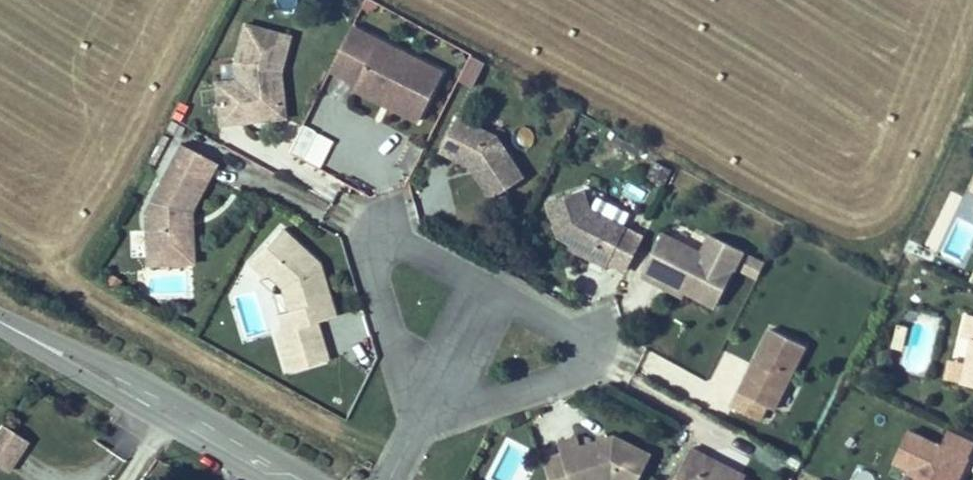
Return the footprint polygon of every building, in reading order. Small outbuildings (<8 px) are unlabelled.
[(285,120),(279,75),(288,38),(243,27),(234,65),(236,83),(215,86),(220,128),(242,125),(285,120)] [(444,71),(353,27),(332,71),(357,83),(354,90),(389,107),(420,121),(444,71)] [(486,63),(472,56),(460,80),(474,87),(486,63)] [(524,182),(497,140),(457,120),(441,155),(471,170),(492,203),(524,182)] [(330,141),(304,129),(293,155),(319,166),(330,141)] [(216,166),(180,147),(144,216),(145,256),(146,267),(192,266),(191,213),(216,166)] [(666,185),(671,167),(651,162),(646,180),(666,185)] [(619,199),(640,206),(645,190),(624,183),(619,199)] [(572,253),(593,263),(608,271),(611,266),(627,274),(643,242),(627,234),(628,232),(591,214),(585,194),(548,206),(561,242),(572,253)] [(279,315),(284,331),(276,333),(288,372),(328,359),(316,322),(328,318),(335,316),(327,289),(318,263),(281,229),(249,265),(263,277),(266,274),(281,287),(289,312),(279,315)] [(128,232),(128,257),(142,257),(142,232),(128,232)] [(669,237),(667,241),(659,237),(638,279),(656,288),(679,299),(682,294),(713,310),(740,254),(708,237),(698,256),(697,255),(699,252),(669,237)] [(765,264),(750,257),(742,273),(757,280),(765,264)] [(958,384),(972,387),(972,317),(964,315),(959,338),(968,340),(958,384)] [(897,325),(889,351),(902,354),(910,329),(897,325)] [(748,375),(730,408),(757,423),(765,408),(772,412),(805,349),(771,331),(752,367),(748,375)] [(0,429),(0,471),(6,475),(27,444),(1,428),(0,429)] [(969,461),(968,460),(972,448),(972,443),(949,432),(942,448),(911,434),(892,476),(901,479),(960,479),(969,461)] [(649,457),(612,438),(579,449),(575,439),(555,446),(557,451),(540,457),(548,479),(638,479),(649,457)] [(747,477),(711,459),(693,451),(679,479),(745,479),(747,477)]
